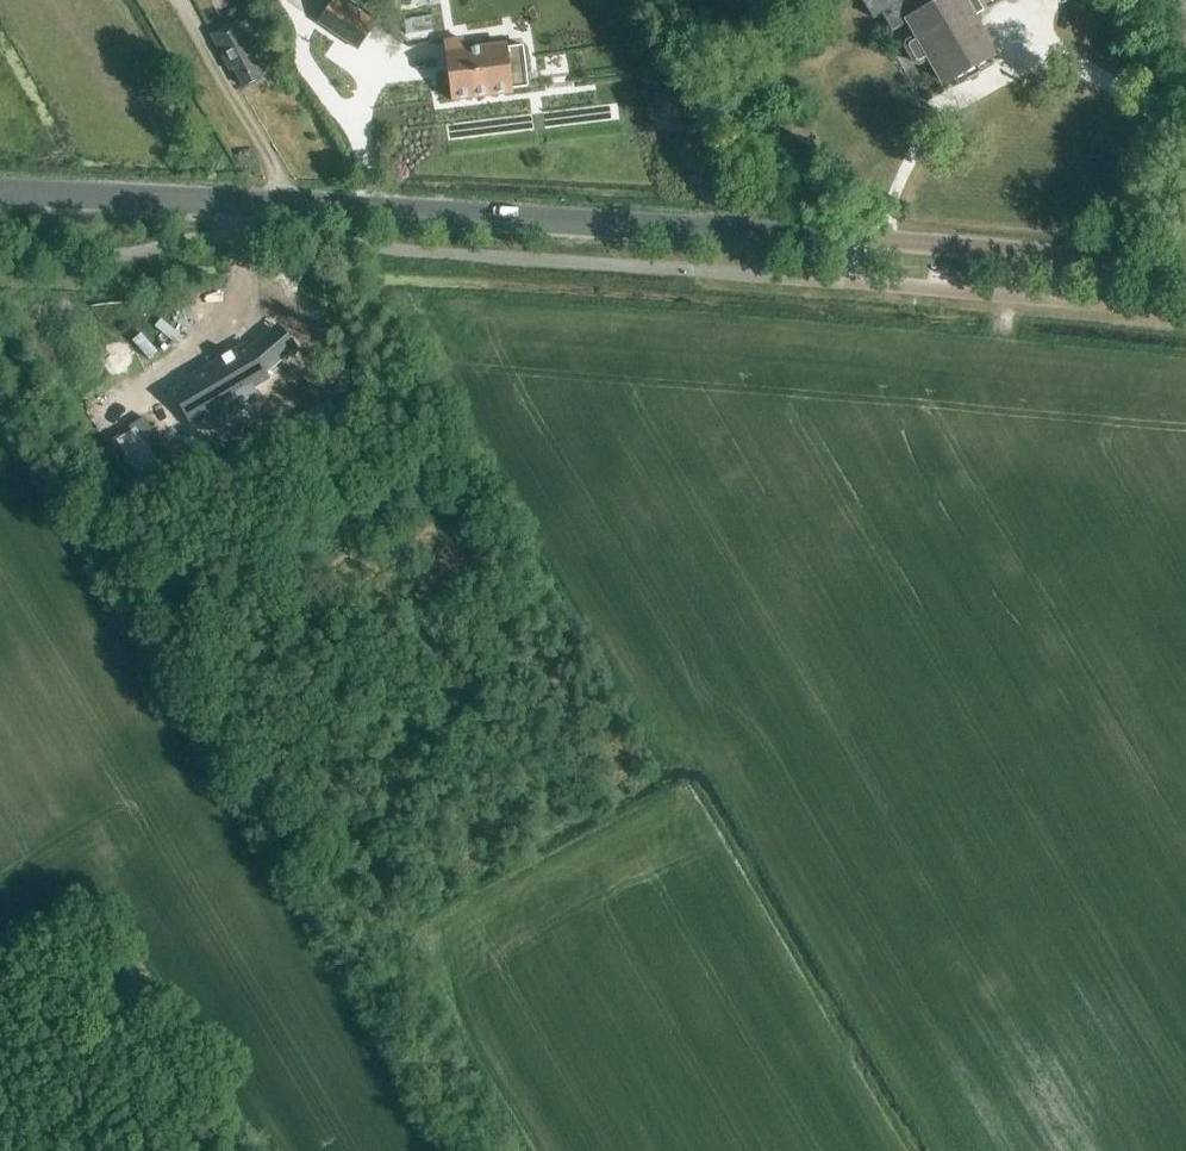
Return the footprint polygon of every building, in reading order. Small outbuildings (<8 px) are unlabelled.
[(377,24),(343,0),(335,0),(320,22),(359,50),(377,24)] [(874,20),(882,15),(892,32),(910,22),(918,37),(907,43),(906,48),(915,64),(919,65),(930,59),(944,84),(994,56),(973,17),(982,12),(975,0),(863,0),(874,20)] [(266,42),(253,18),(239,25),(237,21),(211,35),(227,67),(231,65),(243,87),(262,78),(250,55),(254,53),(252,49),(266,42)] [(464,38),(444,40),(446,60),(451,101),(513,93),(513,90),(528,88),(523,47),(523,44),(508,46),(507,44),(501,44),(502,47),(465,51),(464,38)] [(269,291),(277,328),(316,320),(308,282),(269,291)] [(310,346),(293,325),(266,347),(263,343),(201,377),(219,410),(281,376),(279,371),(310,346)] [(133,489),(147,480),(146,479),(137,464),(148,457),(157,472),(173,462),(144,417),(129,427),(138,442),(127,449),(119,436),(106,445),(133,489)]
